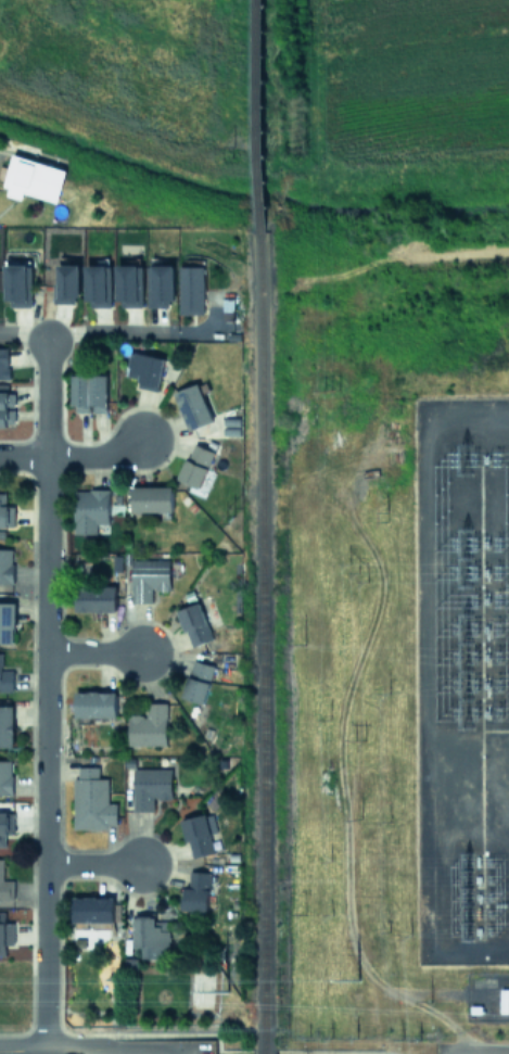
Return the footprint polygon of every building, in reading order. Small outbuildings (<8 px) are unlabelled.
[(65,169),(13,155),(2,194),(21,199),(23,193),(56,202),(65,169)] [(79,264),(55,264),(55,303),(78,303),(79,264)] [(116,306),(141,307),(141,265),(117,264),(116,306)] [(147,306),(172,306),(172,264),(146,265),(147,306)] [(6,307),(31,306),(31,279),(27,279),(27,265),(5,265),(6,307)] [(107,307),(107,265),(86,265),(85,306),(107,307)] [(203,266),(180,266),(179,314),(202,314),(203,266)] [(8,348),(0,348),(0,379),(8,379),(8,348)] [(164,358),(130,351),(126,376),(138,378),(137,387),(158,391),(164,358)] [(107,412),(107,374),(71,375),(71,412),(91,412),(107,412)] [(188,431),(213,421),(198,383),(174,392),(188,431)] [(176,479),(199,488),(214,452),(192,442),(176,479)] [(131,487),(132,512),(172,511),(172,486),(131,487)] [(96,534),(96,523),(108,524),(109,490),(74,489),(73,533),(96,534)] [(12,505),(5,505),(5,492),(0,492),(0,526),(12,526),(12,505)] [(0,549),(0,583),(12,583),(12,549),(0,549)] [(131,602),(151,602),(151,590),(169,590),(169,559),(131,559),(131,602)] [(75,611),(115,612),(116,587),(76,586),(75,611)] [(14,602),(0,602),(0,643),(15,643),(14,602)] [(211,639),(199,602),(176,609),(188,646),(211,639)] [(0,652),(0,690),(12,690),(12,670),(1,670),(1,652),(0,652)] [(181,697),(202,704),(215,666),(193,659),(181,697)] [(116,716),(115,691),(74,692),(74,717),(116,716)] [(165,746),(166,702),(146,702),(145,715),(128,715),(127,745),(165,746)] [(12,705),(0,705),(0,747),(13,747),(12,705)] [(12,760),(0,760),(0,795),(11,795),(12,760)] [(98,767),(78,766),(78,778),(73,778),(73,828),(116,828),(116,803),(107,802),(108,778),(98,778),(98,767)] [(170,768),(132,768),(133,811),(153,811),(153,799),(170,799),(170,768)] [(180,820),(190,858),(214,852),(204,814),(180,820)] [(181,910),(207,912),(209,872),(189,871),(188,888),(182,887),(181,910)] [(72,929),(83,929),(83,922),(103,922),(103,929),(113,929),(113,897),(72,897),(72,929)] [(142,958),(169,958),(168,928),(154,929),(154,913),(133,914),(134,947),(142,947),(142,958)] [(12,920),(5,920),(5,914),(0,914),(0,955),(5,955),(4,945),(13,945),(12,920)]
